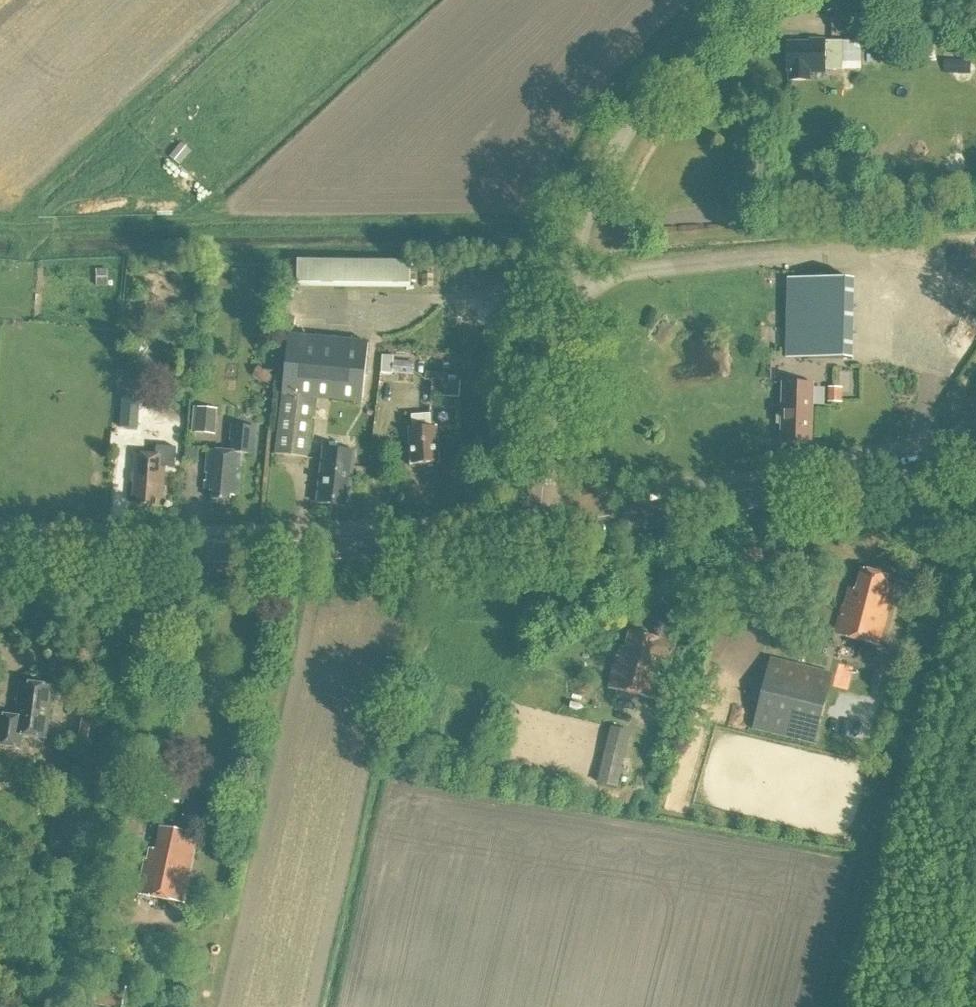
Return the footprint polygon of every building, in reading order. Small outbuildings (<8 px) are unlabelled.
[(831,30),(856,30),(856,14),(831,14),(831,30)] [(892,21),(872,22),(874,48),(894,47),(892,21)] [(825,41),(809,41),(809,44),(786,44),(786,72),(789,72),(789,82),(809,82),(809,74),(825,74),(825,72),(842,72),(842,43),(825,43),(825,41)] [(298,262),(298,289),(410,291),(411,263),(298,262)] [(787,275),(786,358),(845,358),(845,276),(787,275)] [(289,336),(282,396),(276,456),(307,459),(312,420),(315,420),(317,399),(362,404),(369,344),(289,336)] [(432,381),(431,398),(461,399),(462,382),(432,381)] [(781,428),(781,445),(811,446),(813,385),(782,384),(782,413),(776,415),(776,426),(781,428)] [(215,436),(217,410),(194,408),(191,434),(215,436)] [(430,416),(412,417),(413,430),(409,430),(412,466),(439,464),(437,428),(431,429),(430,416)] [(504,422),(502,439),(514,441),(516,423),(504,422)] [(239,497),(243,454),(255,455),(257,429),(232,427),(231,441),(233,441),(232,452),(208,450),(204,492),(213,493),(212,501),(230,502),(231,496),(239,497)] [(133,497),(138,498),(138,504),(155,505),(156,499),(163,500),(166,465),(178,466),(180,445),(156,443),(155,456),(136,455),(135,475),(132,477),(131,482),(134,484),(133,497)] [(324,449),(318,504),(348,508),(355,452),(324,449)] [(886,585),(888,577),(862,570),(856,591),(849,589),(844,607),(842,607),(834,635),(879,647),(895,587),(886,585)] [(617,657),(609,689),(654,700),(660,676),(654,666),(655,662),(671,666),(677,644),(629,632),(625,649),(621,648),(619,658),(617,657)] [(51,656),(48,672),(60,675),(63,658),(51,656)] [(833,675),(770,659),(752,730),(815,746),(833,675)] [(20,749),(22,736),(46,739),(53,688),(21,684),(17,718),(0,716),(0,746),(20,749)] [(89,722),(79,721),(75,747),(85,749),(89,722)] [(618,789),(631,733),(611,728),(597,784),(618,789)] [(146,860),(138,895),(184,904),(196,843),(187,842),(189,834),(161,828),(156,850),(150,849),(148,860),(146,860)] [(99,981),(95,1006),(102,1006),(123,1006),(127,987),(99,981)]
